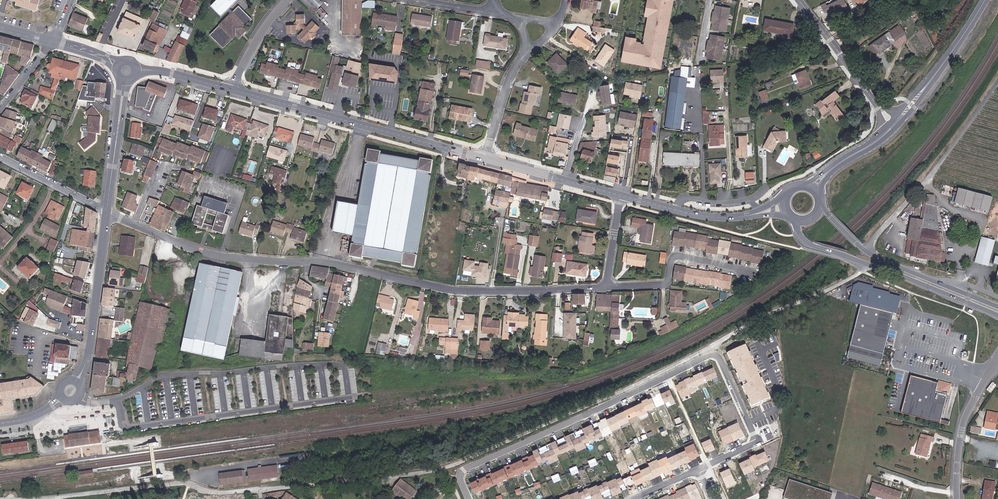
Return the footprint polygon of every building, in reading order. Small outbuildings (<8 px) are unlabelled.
[(16,0),(17,1),(17,4),(19,4),(18,5),(22,6),(22,5),(28,7),(28,8),(30,9),(32,8),(33,7),(32,6),(33,5),(34,4),(35,4),(37,2),(38,0),(16,0)] [(197,2),(192,0),(185,0),(181,7),(184,9),(182,13),(190,17),(191,13),(194,15),(198,7),(195,5),(197,2)] [(227,10),(229,8),(237,0),(216,0),(211,5),(221,16),(227,10)] [(320,0),(309,0),(318,8),(323,3),(320,0)] [(361,34),(361,0),(343,0),(342,34),(345,34),(361,34)] [(582,0),(584,0),(582,9),(591,10),(591,12),(595,13),(598,1),(594,0),(582,0)] [(622,60),(627,61),(626,62),(631,63),(631,61),(635,62),(635,63),(643,65),(644,63),(652,65),(652,66),(660,67),(663,50),(662,50),(663,42),(664,42),(666,33),(665,33),(666,25),(667,25),(670,13),(669,12),(669,9),(670,9),(672,0),(669,0),(652,0),(651,0),(648,0),(646,14),(650,14),(649,22),(648,21),(647,26),(647,30),(645,40),(647,43),(642,46),(640,43),(635,42),(635,39),(634,39),(629,38),(625,38),(622,60)] [(825,2),(819,6),(822,13),(828,10),(825,2)] [(233,12),(231,14),(210,35),(223,48),(236,35),(237,34),(241,37),(245,33),(241,30),(243,28),(252,19),(239,6),(233,12)] [(730,8),(716,6),(714,13),(713,13),(712,21),(713,21),(712,29),(726,32),(730,8)] [(150,18),(152,19),(155,21),(159,12),(154,10),(150,18)] [(143,18),(127,11),(124,17),(118,31),(135,39),(143,18)] [(88,18),(73,12),(69,25),(83,31),(88,18)] [(397,16),(379,13),(379,14),(374,13),(372,24),(376,25),(377,24),(385,25),(385,29),(395,31),(397,16)] [(304,14),(296,15),(296,21),(293,24),(287,25),(287,33),(296,33),(296,29),(298,29),(301,25),(301,23),(305,23),(304,14)] [(432,17),(412,14),(411,23),(431,26),(432,17)] [(794,24),(766,19),(764,30),(784,33),(783,37),(791,39),(794,24)] [(461,21),(450,20),(447,39),(449,39),(449,43),(455,44),(456,41),(458,41),(461,21)] [(168,26),(155,21),(154,23),(153,23),(146,39),(144,38),(142,44),(143,45),(142,46),(154,51),(157,52),(168,26)] [(320,27),(313,21),(299,36),(306,42),(310,38),(311,39),(317,33),(315,32),(320,27)] [(900,24),(894,28),(900,37),(906,33),(900,24)] [(578,28),(575,32),(578,33),(573,40),(581,45),(580,47),(587,51),(592,42),(584,37),(586,33),(578,28)] [(870,45),(876,53),(878,52),(890,43),(895,40),(900,37),(894,28),(870,45)] [(187,39),(190,34),(185,32),(183,30),(180,36),(187,39)] [(578,33),(575,32),(573,36),(570,40),(580,47),(581,45),(573,40),(578,33)] [(166,60),(176,62),(187,39),(180,36),(179,35),(176,41),(172,49),(165,46),(163,50),(170,53),(166,60)] [(497,46),(506,47),(507,38),(485,35),(484,45),(496,47),(497,46)] [(725,37),(711,35),(709,42),(708,42),(706,50),(708,50),(707,58),(721,60),(725,37)] [(12,41),(0,37),(0,51),(8,53),(12,41)] [(401,50),(403,39),(395,38),(393,49),(401,50)] [(26,65),(29,60),(33,46),(12,41),(8,53),(20,57),(18,63),(26,65)] [(890,43),(878,52),(880,54),(892,45),(890,43)] [(605,44),(594,61),(604,67),(615,51),(605,44)] [(567,64),(556,53),(547,62),(558,73),(567,64)] [(344,67),(331,64),(330,70),(333,71),(328,88),(338,90),(342,75),(345,76),(343,84),(358,88),(363,64),(349,59),(348,66),(344,66),(344,67)] [(60,77),(64,63),(52,60),(49,71),(57,73),(56,76),(60,77)] [(282,69),(282,68),(278,68),(279,65),(267,62),(267,65),(262,63),(260,72),(265,73),(265,72),(273,74),(273,73),(276,74),(276,76),(280,77),(282,69)] [(60,77),(59,80),(65,82),(66,78),(74,80),(78,66),(64,63),(60,77)] [(395,67),(368,63),(369,80),(397,84),(398,73),(395,67)] [(18,75),(5,67),(2,78),(0,85),(0,96),(2,97),(18,75)] [(280,77),(280,78),(284,79),(285,77),(293,79),(293,78),(296,79),(296,82),(300,83),(302,74),(298,73),(299,70),(287,67),(286,70),(282,69),(280,77)] [(710,71),(711,81),(718,80),(718,82),(723,82),(723,70),(710,71)] [(800,89),(809,86),(807,80),(809,80),(805,70),(796,74),(799,82),(797,83),(800,89)] [(306,75),(302,74),(300,83),(304,84),(305,82),(313,85),(313,84),(316,84),(315,87),(320,88),(322,79),(317,78),(318,75),(306,72),(306,75)] [(34,73),(26,83),(29,85),(36,75),(34,73)] [(482,80),(483,81),(484,76),(473,74),(470,91),(481,93),(482,88),(481,88),(482,80)] [(687,77),(671,76),(665,128),(680,130),(687,77)] [(774,85),(771,80),(765,84),(767,88),(774,85)] [(435,84),(420,81),(419,84),(422,84),(415,118),(428,120),(435,84)] [(642,86),(626,82),(624,94),(630,95),(636,96),(635,98),(640,98),(642,86)] [(86,83),(85,97),(103,99),(105,85),(86,83)] [(613,84),(600,86),(601,91),(597,92),(598,99),(602,99),(603,105),(615,103),(613,84)] [(541,89),(530,87),(530,91),(532,91),(532,93),(527,92),(524,91),(522,103),(534,106),(536,94),(540,95),(541,89)] [(149,110),(152,88),(146,93),(143,92),(142,91),(140,92),(138,93),(137,95),(135,106),(141,107),(141,109),(148,112),(149,110)] [(165,93),(152,88),(149,110),(154,96),(162,99),(165,93)] [(769,98),(766,90),(759,92),(762,100),(769,98)] [(844,115),(836,104),(834,105),(831,102),(833,101),(840,96),(835,90),(822,100),(821,100),(815,104),(820,108),(819,109),(819,110),(822,115),(829,110),(828,108),(829,107),(838,119),(844,115)] [(578,95),(560,91),(558,100),(576,105),(578,95)] [(35,96),(29,93),(29,94),(24,92),(19,103),(29,108),(35,96)] [(176,112),(193,117),(196,107),(178,102),(176,112)] [(449,117),(455,118),(455,117),(470,120),(472,109),(452,105),(449,117)] [(98,128),(99,128),(100,118),(97,117),(98,114),(91,108),(85,113),(89,117),(87,137),(79,144),(84,151),(95,142),(96,134),(97,134),(98,128)] [(6,110),(0,118),(0,120),(12,125),(14,126),(15,127),(16,123),(13,122),(16,113),(6,110)] [(215,119),(217,113),(204,110),(202,119),(214,122),(213,126),(217,127),(219,120),(215,119)] [(637,115),(620,111),(618,123),(624,124),(630,125),(630,127),(634,127),(637,115)] [(558,123),(560,114),(552,112),(550,122),(555,123),(558,123)] [(605,113),(595,114),(595,130),(592,130),(592,134),(606,134),(605,113)] [(189,132),(192,122),(173,117),(171,125),(172,127),(189,132)] [(245,133),(247,126),(244,125),(245,123),(230,117),(227,127),(242,133),(242,131),(245,133)] [(52,118),(48,129),(54,131),(58,120),(52,118)] [(642,138),(651,139),(653,120),(644,119),(643,129),(642,133),(642,138)] [(526,136),(526,138),(534,140),(537,130),(521,125),(521,124),(517,123),(514,134),(518,135),(518,134),(526,136)] [(129,139),(136,139),(138,129),(139,129),(140,125),(131,124),(129,139)] [(251,127),(247,126),(245,133),(263,139),(267,129),(252,124),(251,127)] [(213,128),(202,125),(196,139),(207,143),(213,128)] [(714,146),(714,145),(714,143),(721,143),(725,143),(724,133),(723,133),(723,125),(708,126),(709,145),(713,145),(714,146)] [(159,136),(159,135),(161,129),(155,127),(153,134),(159,136)] [(278,132),(274,130),(272,138),(290,143),(293,133),(278,129),(278,132)] [(671,132),(660,131),(659,139),(664,139),(664,136),(671,136),(671,132)] [(785,131),(779,131),(771,132),(764,146),(772,151),(777,141),(786,140),(785,131)] [(311,151),(315,152),(317,144),(313,143),(314,139),(300,135),(297,145),(311,149),(311,151)] [(736,157),(747,156),(746,144),(747,144),(747,135),(735,136),(736,148),(736,157)] [(571,139),(550,136),(547,152),(566,156),(568,144),(570,144),(571,139)] [(0,137),(0,146),(10,151),(14,144),(0,137)] [(622,145),(627,146),(628,141),(611,138),(610,145),(621,147),(622,145)] [(647,161),(651,139),(642,138),(639,160),(647,161)] [(168,143),(157,139),(154,147),(158,148),(156,152),(163,155),(168,143)] [(317,144),(315,152),(318,153),(319,151),(332,154),(335,144),(321,141),(320,145),(317,144)] [(581,142),(578,150),(583,151),(581,157),(587,158),(587,160),(591,162),(597,141),(581,142)] [(175,146),(168,143),(163,155),(170,158),(171,156),(175,146)] [(144,149),(132,144),(128,155),(140,159),(144,149)] [(178,158),(183,147),(176,144),(175,146),(171,156),(178,158)] [(270,144),(266,155),(285,162),(288,150),(270,144)] [(21,160),(25,150),(23,150),(24,147),(21,146),(15,157),(21,160)] [(186,159),(190,149),(183,147),(178,158),(185,161),(186,159)] [(192,161),(197,150),(190,148),(190,149),(186,159),(192,161)] [(27,151),(25,150),(21,160),(25,162),(31,151),(28,149),(27,151)] [(205,163),(208,155),(197,150),(192,161),(199,164),(200,161),(205,163)] [(370,152),(368,152),(366,162),(368,162),(368,165),(365,164),(358,205),(358,209),(337,205),(333,229),(354,232),(353,236),(352,242),(354,242),(354,244),(352,244),(350,254),(353,254),(353,257),(362,259),(363,256),(402,263),(402,266),(412,267),(412,264),(415,265),(417,255),(415,255),(415,252),(417,252),(431,176),(428,175),(429,173),(431,173),(432,163),(430,163),(430,160),(420,158),(420,161),(380,154),(381,151),(371,150),(370,152)] [(819,150),(813,152),(816,158),(821,155),(819,150)] [(36,154),(31,151),(25,162),(31,165),(36,154)] [(681,165),(682,153),(664,152),(663,164),(681,165)] [(699,154),(682,153),(681,165),(699,166),(699,154)] [(42,157),(36,154),(31,165),(37,168),(42,157)] [(607,161),(618,163),(620,156),(608,154),(607,161)] [(44,158),(42,157),(37,168),(46,173),(50,164),(43,160),(44,158)] [(130,174),(133,163),(124,160),(120,171),(130,174)] [(147,166),(145,169),(142,177),(147,179),(149,180),(156,164),(149,161),(147,166)] [(466,164),(460,162),(457,176),(479,181),(480,178),(497,182),(499,173),(490,170),(490,171),(479,168),(479,167),(466,165),(466,164)] [(721,182),(721,162),(710,162),(710,182),(721,182)] [(618,169),(606,166),(604,174),(617,177),(618,169)] [(280,178),(282,172),(276,170),(271,169),(269,175),(275,176),(273,184),(278,186),(280,178)] [(80,171),(79,176),(83,177),(83,184),(88,185),(88,187),(93,188),(95,173),(80,171)] [(0,172),(0,187),(3,188),(9,177),(0,172)] [(198,179),(200,175),(193,172),(191,176),(182,173),(179,180),(185,182),(185,181),(192,183),(194,177),(198,179)] [(499,173),(497,182),(511,186),(512,176),(499,173)] [(185,182),(179,180),(176,187),(180,188),(178,191),(181,192),(185,182)] [(546,200),(548,187),(527,183),(513,181),(511,193),(546,200)] [(185,182),(181,192),(187,194),(191,184),(185,182)] [(33,189),(22,183),(16,194),(27,199),(33,189)] [(988,211),(992,198),(958,188),(955,201),(988,211)] [(218,207),(221,208),(225,195),(207,190),(203,202),(207,204),(206,206),(218,209),(218,207)] [(120,207),(134,213),(137,206),(132,204),(135,196),(126,192),(120,207)] [(157,205),(159,200),(149,197),(147,203),(157,205)] [(172,204),(170,209),(174,210),(182,214),(184,209),(186,210),(188,205),(177,201),(175,206),(172,204)] [(228,210),(221,208),(218,207),(218,209),(206,206),(207,204),(203,202),(197,201),(192,219),(198,221),(199,218),(217,224),(216,226),(223,228),(228,210)] [(61,209),(49,202),(43,213),(56,220),(61,209)] [(922,228),(925,207),(921,206),(918,221),(917,227),(922,228)] [(157,207),(148,225),(163,232),(172,214),(157,207)] [(933,209),(925,207),(922,228),(937,231),(933,209)] [(87,233),(93,234),(96,213),(86,208),(83,227),(88,228),(87,233)] [(542,218),(552,220),(553,210),(544,209),(543,212),(543,217),(542,218)] [(596,212),(578,209),(577,220),(595,223),(596,212)] [(631,226),(639,227),(642,228),(641,234),(640,242),(650,243),(653,224),(646,223),(646,220),(633,217),(631,226)] [(214,234),(216,226),(217,224),(199,218),(198,221),(196,229),(202,226),(211,228),(214,234)] [(52,237),(57,227),(43,220),(40,226),(48,230),(46,234),(52,237)] [(918,247),(922,228),(917,227),(918,221),(914,220),(909,240),(913,241),(909,256),(915,258),(915,259),(926,261),(928,249),(918,247)] [(286,225),(277,222),(274,233),(282,235),(284,231),(291,233),(290,238),(303,242),(307,232),(293,227),(293,226),(286,224),(286,225)] [(256,228),(243,223),(239,233),(253,238),(254,233),(258,234),(261,227),(257,226),(256,228)] [(3,248),(12,238),(0,228),(0,246),(3,248)] [(937,231),(922,228),(918,247),(928,249),(926,261),(938,263),(940,254),(937,231)] [(87,233),(72,230),(69,246),(76,247),(76,252),(79,252),(79,251),(89,253),(93,234),(87,233)] [(750,261),(761,263),(762,259),(764,249),(752,247),(752,246),(741,244),(730,242),(730,241),(719,239),(719,240),(707,238),(708,235),(685,232),(685,233),(675,231),(673,245),(683,246),(683,245),(705,249),(705,252),(717,254),(717,253),(728,254),(727,255),(739,257),(739,258),(750,260),(750,261)] [(579,252),(588,254),(588,252),(590,252),(594,253),(595,245),(592,244),(593,233),(582,232),(582,235),(580,251),(579,252)] [(538,236),(529,235),(528,244),(537,246),(538,236)] [(131,248),(132,237),(122,236),(119,254),(132,256),(133,249),(131,248)] [(503,236),(502,242),(510,243),(513,243),(513,245),(510,245),(509,254),(506,267),(511,268),(510,273),(517,274),(520,255),(519,255),(520,249),(521,249),(522,245),(516,244),(517,239),(503,236)] [(994,241),(982,237),(976,262),(988,265),(994,241)] [(57,243),(50,239),(47,244),(48,244),(45,250),(51,253),(57,243)] [(553,252),(551,260),(561,261),(562,253),(553,252)] [(636,263),(636,265),(644,266),(646,255),(624,252),(623,261),(627,261),(636,263)] [(533,267),(532,274),(532,275),(542,277),(545,256),(535,255),(533,267)] [(38,268),(26,257),(16,268),(29,279),(38,268)] [(486,278),(489,262),(480,261),(479,265),(475,264),(475,260),(465,258),(463,269),(472,270),(471,275),(486,278)] [(75,260),(72,276),(87,278),(90,262),(75,260)] [(566,273),(576,274),(576,273),(584,274),(586,264),(568,261),(566,273)] [(196,280),(180,348),(223,357),(242,272),(199,262),(196,280)] [(576,273),(576,274),(585,276),(587,264),(586,264),(584,274),(576,273)] [(709,271),(686,267),(686,266),(675,265),(673,278),(684,280),(684,281),(707,285),(707,284),(718,286),(730,288),(732,275),(720,273),(720,272),(709,270),(709,271)] [(329,268),(312,266),(310,277),(326,279),(325,286),(331,287),(327,301),(337,304),(338,298),(341,299),(344,289),(341,288),(343,281),(346,282),(347,278),(335,275),(335,274),(328,273),(329,268)] [(109,285),(118,286),(120,271),(118,271),(119,268),(112,267),(112,271),(110,271),(109,285)] [(145,278),(148,269),(140,267),(138,274),(140,275),(145,278)] [(281,358),(283,357),(284,351),(287,352),(287,348),(289,348),(289,349),(289,350),(291,350),(291,310),(297,269),(290,269),(286,273),(280,315),(276,315),(279,293),(272,292),(265,341),(240,338),(240,339),(235,338),(232,358),(238,359),(238,361),(245,361),(248,361),(248,358),(262,360),(281,358)] [(82,282),(54,272),(52,278),(59,280),(60,279),(71,283),(69,290),(78,294),(82,282)] [(297,286),(296,294),(309,298),(312,287),(300,279),(297,286)] [(858,287),(854,303),(866,306),(899,314),(903,299),(894,296),(894,294),(877,290),(878,288),(866,285),(866,286),(861,285),(858,287)] [(84,317),(86,303),(44,288),(41,299),(50,308),(61,312),(65,300),(69,301),(72,303),(71,309),(70,315),(84,317)] [(682,292),(671,291),(670,308),(671,308),(670,311),(685,312),(686,303),(681,303),(682,292)] [(585,302),(584,293),(573,294),(573,303),(585,302)] [(309,298),(296,294),(294,303),(294,317),(296,317),(296,311),(304,313),(306,308),(307,309),(310,299),(309,298)] [(382,295),(379,294),(377,302),(380,302),(379,307),(391,310),(394,300),(390,299),(382,297),(382,295)] [(611,310),(612,295),(597,294),(595,309),(611,310)] [(902,315),(907,297),(894,294),(894,296),(903,299),(899,314),(902,315)] [(113,296),(102,295),(101,304),(112,305),(113,296)] [(618,318),(619,318),(620,295),(612,295),(611,310),(611,312),(610,317),(618,318)] [(418,301),(408,298),(404,314),(414,316),(414,318),(418,319),(419,311),(416,310),(418,301)] [(29,300),(26,304),(36,311),(39,308),(29,300)] [(65,300),(61,312),(70,315),(71,309),(67,307),(69,301),(65,300)] [(337,304),(327,301),(326,306),(325,306),(324,308),(335,311),(337,304)] [(125,362),(138,365),(150,367),(156,343),(160,344),(168,309),(139,302),(125,362)] [(899,314),(866,306),(852,359),(886,367),(899,314)] [(123,308),(116,307),(115,315),(122,316),(123,308)] [(31,327),(37,314),(25,308),(21,315),(26,317),(23,323),(31,327)] [(335,311),(324,308),(323,314),(324,314),(323,319),(332,322),(335,311)] [(508,315),(504,315),(502,332),(507,332),(508,325),(524,326),(524,325),(525,316),(525,314),(518,314),(512,314),(512,312),(508,312),(508,315)] [(474,314),(465,314),(465,320),(458,320),(458,328),(473,329),(474,314)] [(542,319),(537,319),(535,338),(546,339),(547,314),(543,314),(542,319)] [(491,320),(492,317),(483,317),(482,332),(494,332),(494,336),(498,336),(498,333),(499,333),(500,321),(491,320)] [(618,318),(610,317),(610,329),(612,329),(611,338),(619,338),(620,330),(618,329),(618,318)] [(114,320),(99,318),(97,338),(110,339),(110,338),(112,322),(114,322),(114,320)] [(448,320),(430,318),(429,330),(447,331),(448,320)] [(60,322),(48,319),(46,325),(58,328),(60,322)] [(667,326),(669,331),(678,327),(676,322),(671,324),(667,326)] [(667,326),(666,325),(660,328),(663,334),(669,331),(667,326)] [(322,340),(324,333),(319,333),(318,346),(328,347),(329,338),(328,338),(327,341),(322,340)] [(110,339),(97,338),(95,356),(126,360),(126,355),(110,353),(108,353),(108,348),(111,348),(111,345),(109,345),(110,339)] [(451,349),(452,339),(442,338),(442,345),(446,345),(446,349),(451,349)] [(110,353),(126,355),(128,341),(112,339),(111,345),(111,348),(110,353)] [(482,348),(488,348),(490,348),(490,340),(481,340),(480,348),(482,348)] [(377,350),(385,351),(387,344),(378,342),(377,350)] [(77,360),(79,346),(52,343),(49,362),(69,364),(70,359),(77,360)] [(774,397),(749,344),(731,352),(755,406),(774,397)] [(92,375),(105,376),(108,377),(109,364),(94,362),(92,375)] [(123,381),(133,383),(138,365),(125,362),(124,369),(123,369),(123,372),(116,371),(115,377),(114,383),(121,384),(122,378),(123,379),(123,381)] [(720,377),(716,367),(706,372),(710,381),(720,377)] [(710,381),(706,372),(697,376),(701,385),(710,381)] [(92,375),(90,391),(92,393),(103,392),(105,376),(92,375)] [(13,410),(12,399),(36,395),(46,386),(34,376),(32,379),(1,383),(3,400),(1,400),(1,398),(0,398),(0,412),(13,410)] [(701,385),(697,376),(694,378),(693,376),(687,379),(687,380),(693,392),(702,389),(701,385)] [(111,385),(121,386),(121,384),(114,383),(115,377),(112,377),(111,385)] [(945,425),(954,388),(915,378),(906,415),(945,425)] [(693,392),(687,380),(682,382),(682,383),(679,385),(684,398),(694,394),(693,392)] [(677,397),(673,388),(664,392),(668,401),(677,397)] [(664,391),(658,394),(658,395),(655,397),(659,405),(659,407),(669,402),(668,401),(664,392),(664,391)] [(655,397),(655,396),(651,398),(651,396),(645,399),(646,400),(650,409),(659,405),(655,397)] [(650,409),(646,400),(637,405),(641,414),(641,416),(651,411),(650,409)] [(641,414),(637,405),(628,409),(632,418),(641,414)] [(632,418),(628,409),(619,413),(619,414),(623,424),(633,420),(632,418)] [(997,423),(997,413),(991,412),(989,419),(988,419),(987,428),(997,430),(997,423)] [(623,424),(619,414),(610,418),(615,430),(624,426),(623,424)] [(615,430),(610,418),(609,416),(603,419),(604,420),(601,422),(602,424),(602,425),(603,426),(607,435),(616,431),(615,430)] [(747,436),(741,422),(731,427),(737,440),(747,436)] [(597,426),(596,423),(586,427),(588,430),(589,432),(592,440),(601,436),(598,429),(597,427),(597,426)] [(607,435),(603,426),(602,425),(597,427),(598,429),(601,436),(603,439),(607,437),(607,435)] [(737,440),(731,427),(722,431),(727,444),(737,440)] [(587,431),(586,428),(578,431),(580,434),(579,435),(580,436),(589,432),(588,430),(587,431)] [(95,443),(98,443),(97,433),(97,431),(63,436),(65,448),(81,445),(87,444),(95,443)] [(592,440),(589,432),(580,436),(579,435),(577,431),(573,433),(578,446),(580,451),(589,447),(588,442),(592,440)] [(578,446),(573,433),(568,435),(570,439),(571,441),(566,443),(570,451),(574,449),(574,448),(578,446)] [(940,438),(928,435),(922,456),(930,458),(935,441),(937,442),(939,442),(940,438)] [(569,439),(567,436),(560,439),(562,442),(561,443),(562,445),(566,443),(571,441),(570,439),(569,439)] [(45,439),(41,440),(42,447),(51,446),(49,438),(45,439)] [(719,449),(714,438),(705,442),(710,453),(719,449)] [(570,451),(566,443),(562,445),(561,443),(559,439),(554,441),(555,441),(560,454),(565,452),(565,453),(570,451)] [(560,454),(555,441),(550,443),(552,447),(553,450),(548,451),(552,459),(553,463),(562,459),(560,454)] [(703,454),(697,441),(687,445),(689,448),(694,460),(700,457),(699,456),(703,454)] [(0,445),(0,450),(0,452),(26,448),(26,442),(0,445)] [(551,447),(549,444),(542,447),(544,451),(543,451),(544,453),(548,451),(553,450),(552,447),(551,447)] [(552,459),(548,451),(544,453),(543,451),(541,447),(536,449),(538,452),(542,464),(543,464),(548,462),(547,461),(552,459)] [(694,460),(689,448),(680,452),(685,464),(694,460)] [(772,460),(768,451),(759,455),(759,454),(752,456),(753,458),(757,467),(772,460)] [(542,464),(538,452),(531,455),(533,458),(530,459),(534,467),(542,464)] [(685,464),(680,452),(671,456),(676,468),(685,464)] [(671,456),(670,454),(661,458),(667,472),(676,468),(671,456)] [(596,457),(589,460),(591,466),(598,463),(596,457)] [(527,460),(526,458),(520,460),(525,472),(534,467),(530,459),(527,460)] [(667,472),(661,458),(652,462),(653,465),(658,476),(667,472)] [(757,467),(753,458),(743,463),(748,475),(758,470),(757,467)] [(525,472),(520,460),(513,463),(514,466),(518,475),(525,472)] [(518,475),(514,466),(511,467),(509,464),(506,466),(507,467),(502,469),(507,480),(518,475)] [(570,467),(572,474),(579,471),(577,465),(570,467)] [(658,476),(653,465),(644,469),(644,471),(648,479),(649,481),(658,476)] [(276,466),(247,469),(248,480),(277,477),(276,466)] [(644,469),(643,466),(633,470),(634,474),(635,475),(644,471),(644,469)] [(739,483),(733,468),(724,472),(730,487),(739,483)] [(507,480),(502,469),(495,472),(495,471),(493,472),(494,475),(498,484),(507,480)] [(240,470),(219,473),(220,483),(241,480),(240,470)] [(648,479),(644,471),(635,475),(639,484),(646,482),(645,480),(648,479)] [(559,472),(552,475),(554,481),(561,479),(559,472)] [(487,488),(498,484),(494,475),(491,477),(490,474),(483,477),(484,480),(487,488)] [(639,484),(634,474),(625,478),(627,482),(629,487),(634,485),(634,487),(639,484)] [(625,478),(624,475),(620,477),(619,476),(615,478),(621,492),(625,490),(625,489),(623,484),(627,482),(625,478)] [(487,488),(484,480),(481,481),(480,478),(473,481),(478,492),(487,488)] [(621,492),(615,478),(610,480),(606,481),(606,482),(609,489),(613,487),(616,493),(616,494),(621,492)] [(985,498),(995,498),(997,481),(988,480),(985,498)] [(836,495),(831,493),(793,481),(787,498),(788,498),(834,498),(836,495)] [(397,482),(388,495),(395,498),(401,498),(403,497),(406,498),(411,498),(414,494),(397,482)] [(606,482),(601,484),(601,483),(596,485),(602,498),(603,498),(607,497),(607,496),(604,491),(609,489),(606,482)] [(689,486),(694,498),(695,498),(707,498),(700,483),(697,485),(696,483),(689,486)] [(443,495),(434,484),(428,488),(436,498),(438,498),(443,495)] [(876,484),(872,495),(886,498),(903,498),(905,493),(876,484)] [(596,485),(591,487),(591,486),(587,488),(587,489),(590,496),(595,494),(597,498),(602,498),(596,485)] [(678,498),(691,498),(694,498),(689,486),(679,490),(680,492),(676,494),(678,498)] [(282,488),(264,491),(271,497),(274,494),(275,493),(285,490),(282,488)] [(587,489),(583,491),(582,489),(578,491),(581,498),(586,498),(586,497),(590,496),(587,489)]
